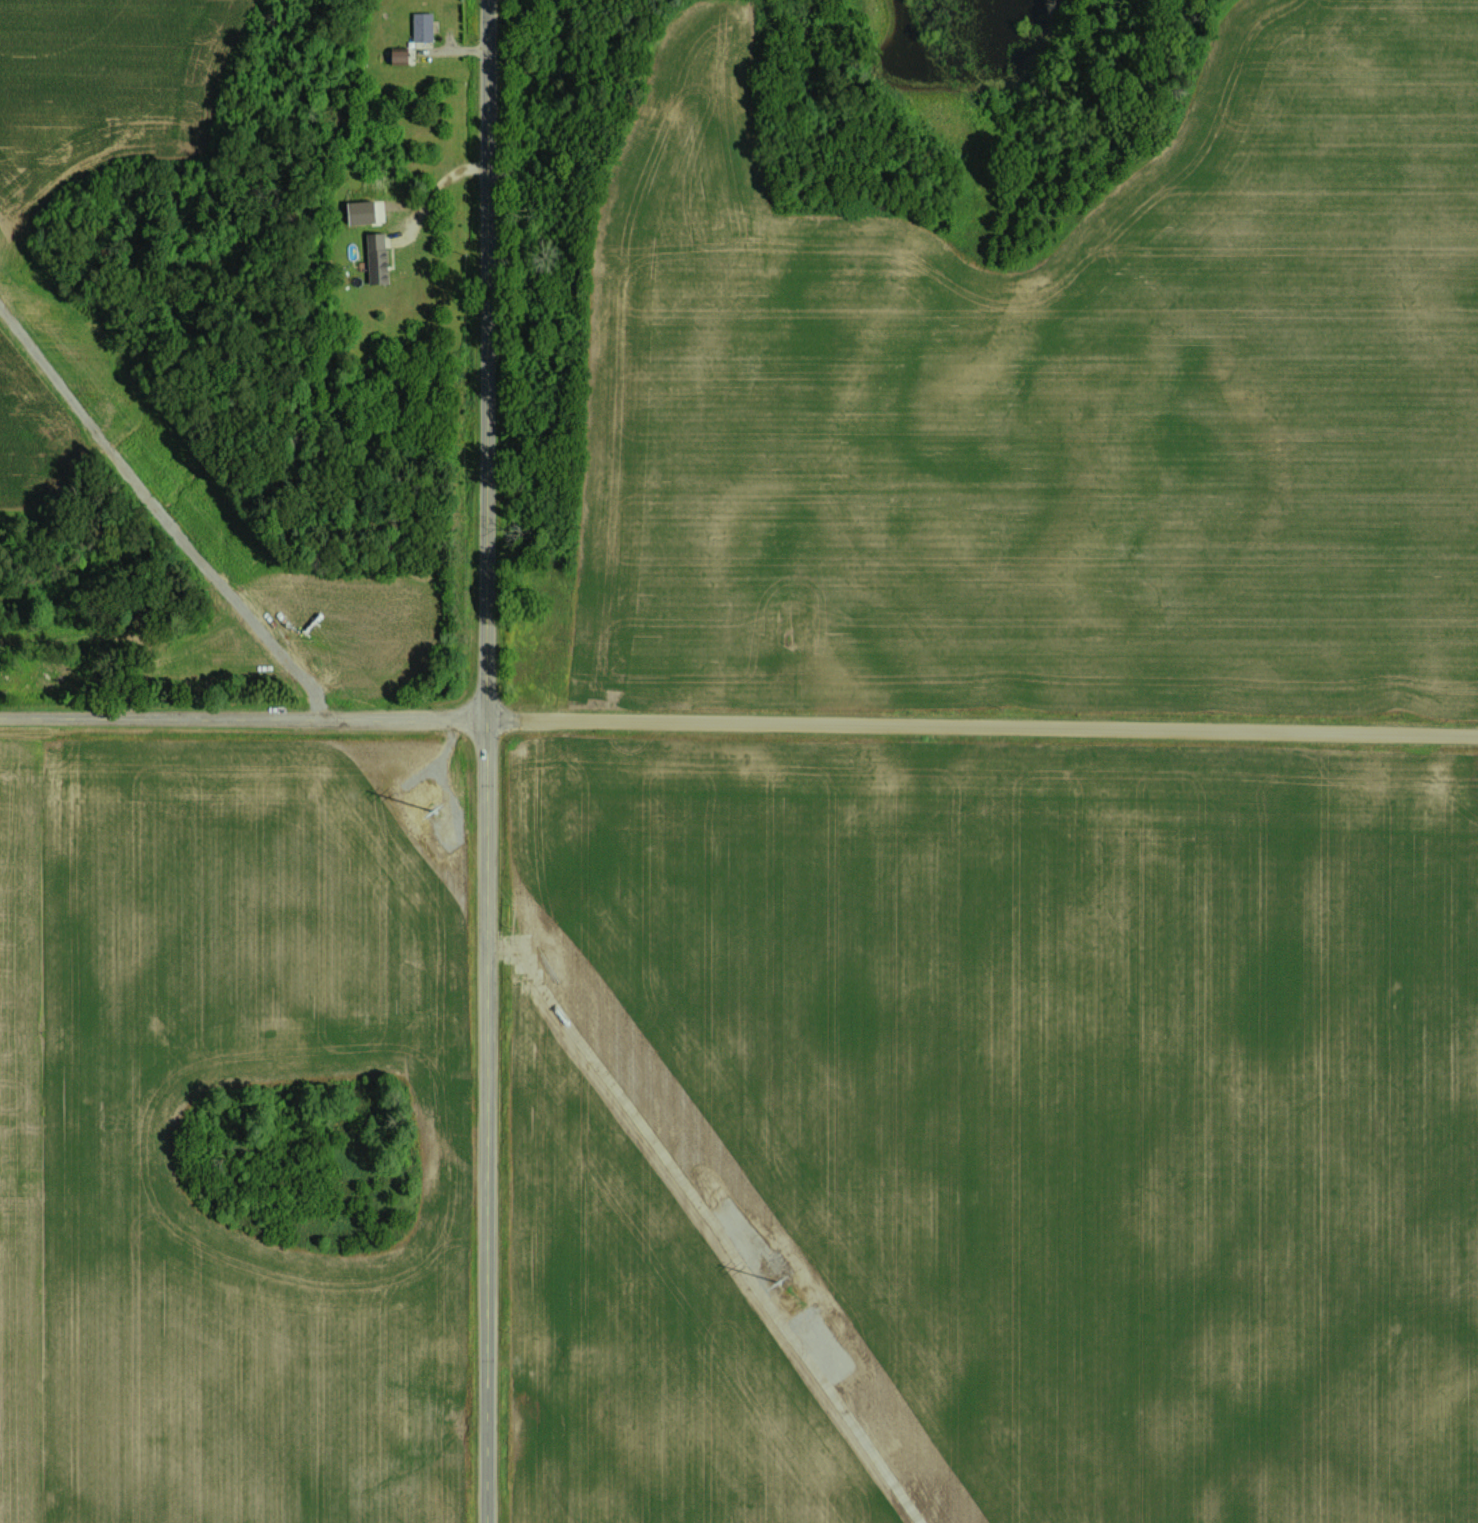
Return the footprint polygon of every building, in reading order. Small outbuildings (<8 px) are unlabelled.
[(431,11),(411,11),(411,40),(431,40),(431,11)] [(365,232),(367,283),(386,283),(384,232),(365,232)]
